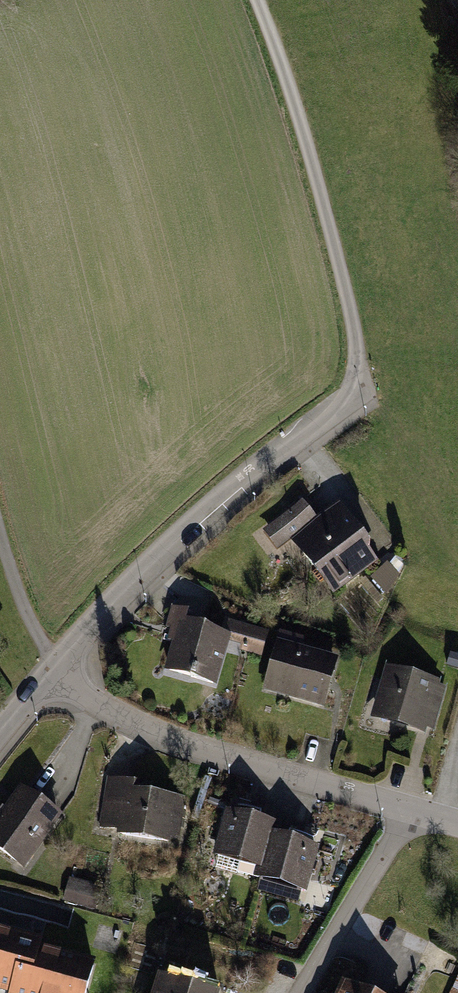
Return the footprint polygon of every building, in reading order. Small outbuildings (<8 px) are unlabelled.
[(339,508),(295,542),(313,566),(318,562),(340,591),(375,565),(355,538),(360,535),(339,508)] [(382,592),(404,584),(398,566),(375,574),(382,592)] [(228,635),(185,623),(188,614),(173,610),(168,627),(173,628),(169,641),(178,643),(172,664),(194,670),(192,676),(215,682),(228,635)] [(266,656),(272,633),(240,624),(234,647),(266,656)] [(279,645),(268,688),(324,703),(336,660),(279,645)] [(431,684),(392,674),(381,715),(421,726),(431,684)] [(20,791),(0,819),(0,850),(16,861),(31,840),(39,846),(59,818),(20,791)] [(183,800),(124,791),(122,805),(108,803),(106,818),(121,820),(119,835),(168,842),(171,827),(179,828),(183,800)] [(274,827),(229,814),(219,850),(243,857),(238,873),(259,879),(261,871),(271,837),(274,827)] [(316,849),(271,837),(261,871),(306,884),(316,849)] [(98,888),(70,881),(65,900),(94,907),(98,888)] [(0,932),(0,987),(12,991),(11,992),(87,992),(94,965),(40,950),(42,944),(0,932)] [(171,981),(167,992),(210,992),(171,981)]
